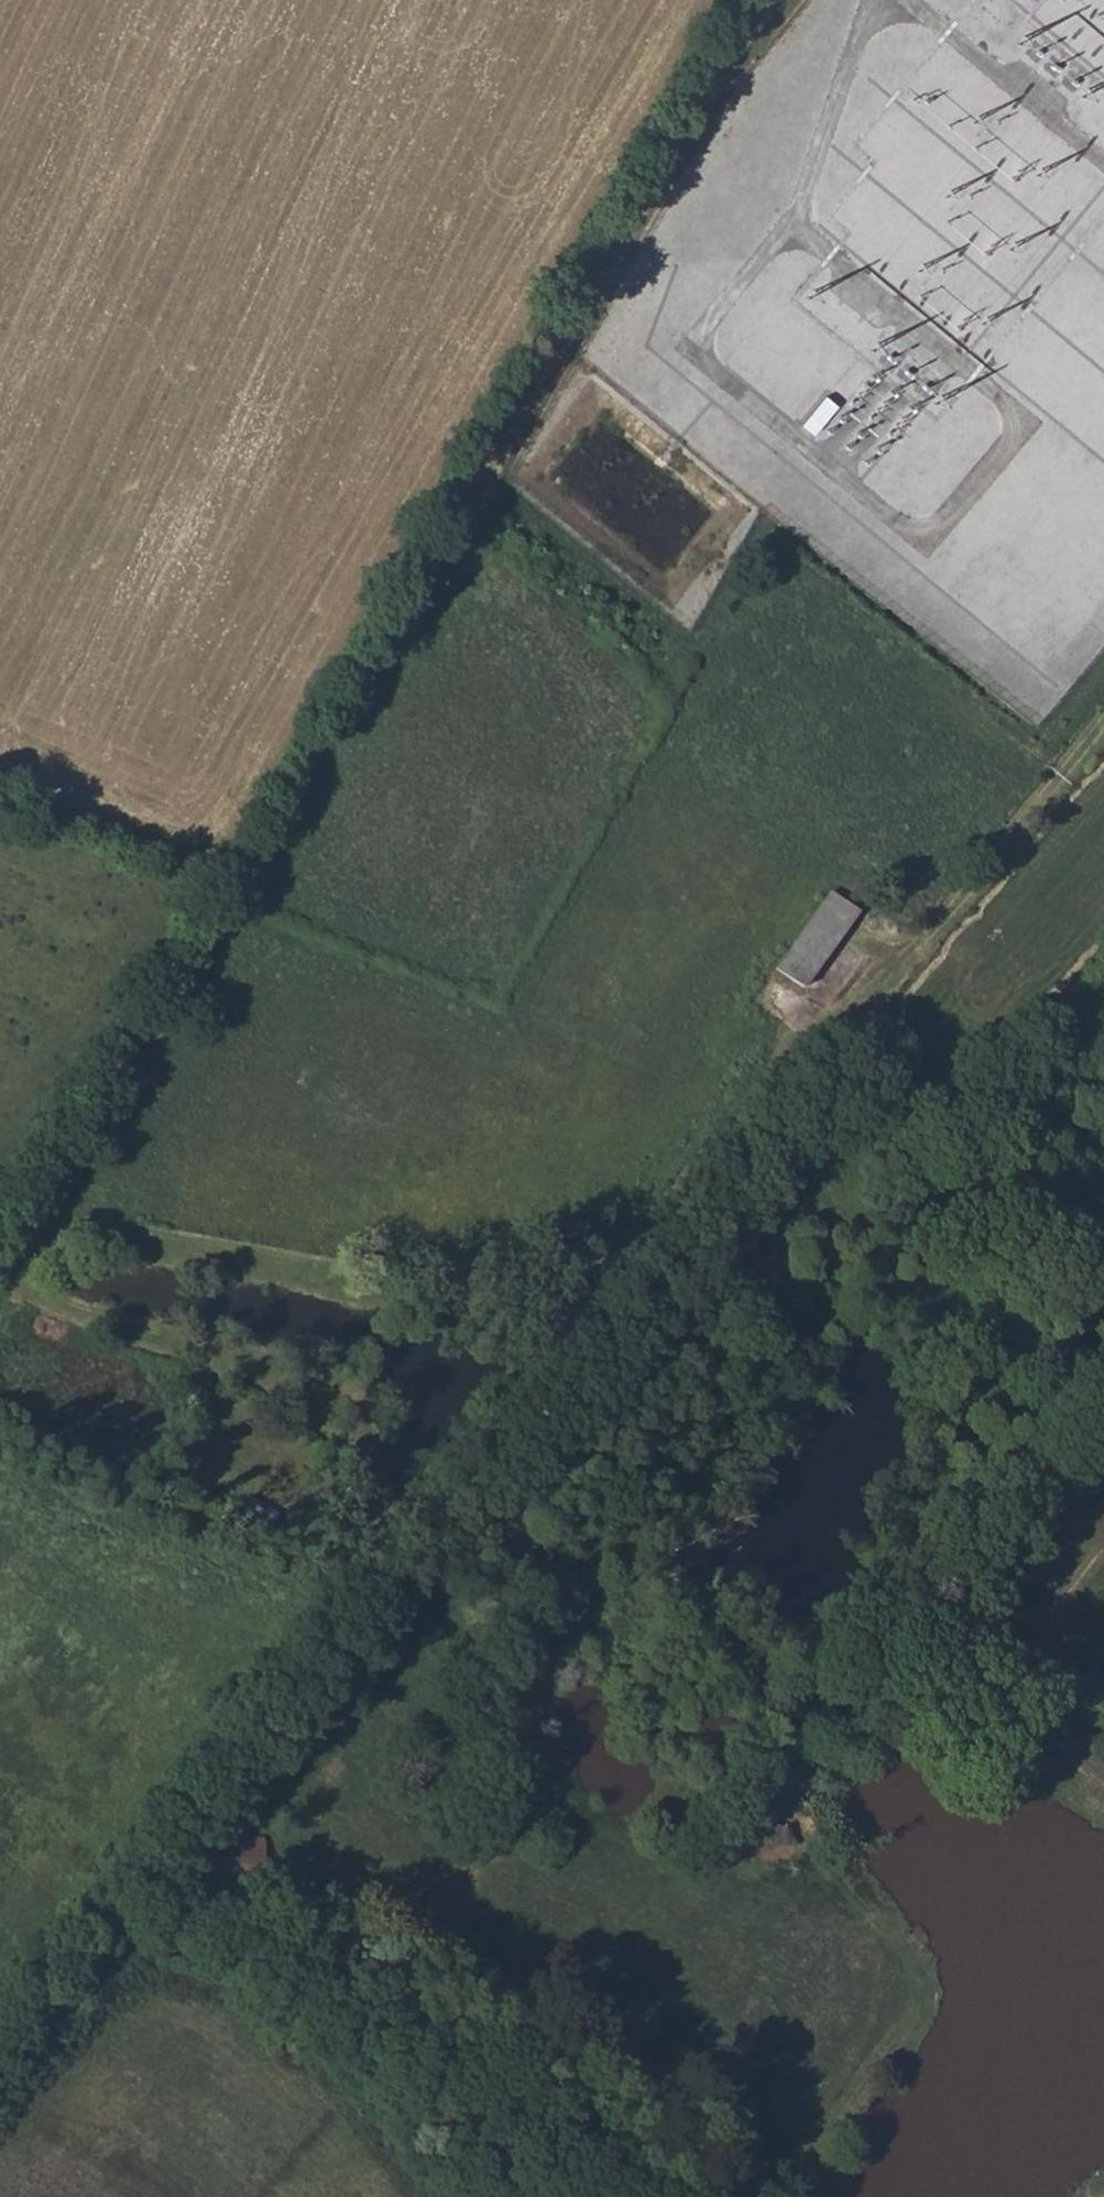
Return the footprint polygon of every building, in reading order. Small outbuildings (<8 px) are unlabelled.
[(830,406),(818,396),(796,425),(808,434),(830,406)] [(856,908),(828,891),(777,969),(803,986),(856,908)] [(253,1867),(164,1866),(164,1887),(253,1889),(253,1867)]
